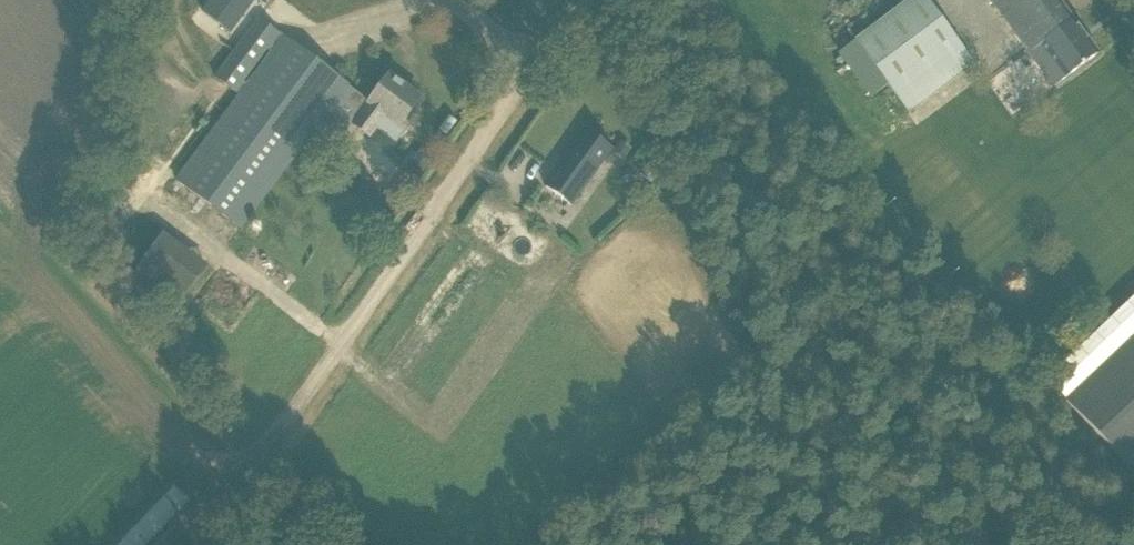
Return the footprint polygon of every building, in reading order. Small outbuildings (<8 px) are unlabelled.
[(201,13),(229,33),(254,0),(210,0),(201,13)] [(908,114),(974,64),(927,0),(904,0),(853,39),(908,114)] [(1029,52),(1043,42),(1052,53),(1037,63),(1054,86),(1080,67),(1098,53),(1058,0),(990,0),(1029,52)] [(238,96),(176,180),(241,228),(331,108),(370,137),(385,115),(399,126),(420,98),(388,75),(369,101),(259,19),(215,78),(238,96)] [(545,187),(570,205),(612,147),(587,129),(545,187)] [(648,165),(640,174),(650,184),(659,174),(648,165)] [(139,269),(170,291),(191,261),(181,254),(184,249),(162,234),(139,269)] [(1066,401),(1130,469),(1133,465),(1133,337),(1066,401)]
